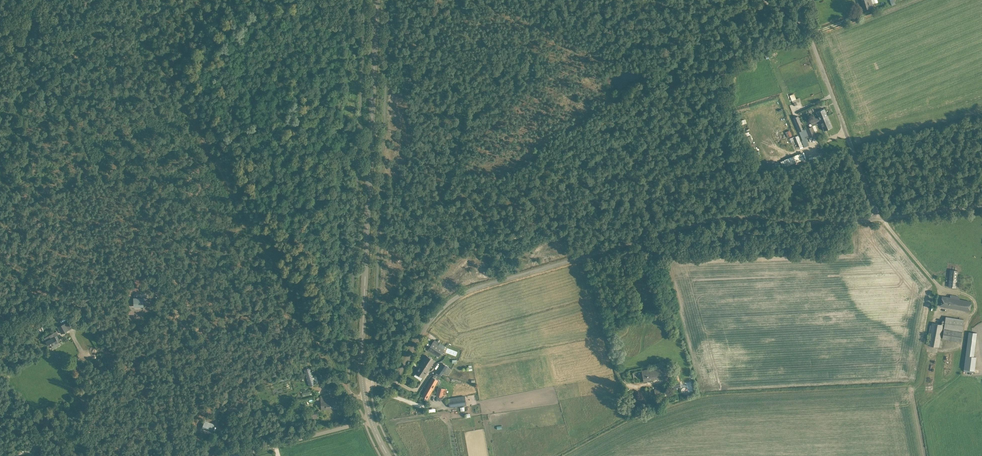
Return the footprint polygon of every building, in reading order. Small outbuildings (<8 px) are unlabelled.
[(873,6),(871,0),(861,0),(864,8),(873,6)] [(796,99),(792,100),(792,101),(794,106),(797,104),(796,102),(801,100),(800,97),(797,98),(796,98),(796,99)] [(809,120),(812,126),(816,124),(821,122),(819,119),(827,116),(824,108),(816,111),(819,117),(816,118),(815,117),(809,120)] [(798,116),(793,118),(799,131),(804,129),(798,116)] [(821,122),(816,124),(818,129),(823,127),(824,130),(827,129),(832,127),(827,116),(819,119),(821,122)] [(804,129),(799,131),(802,139),(801,140),(802,142),(803,142),(807,140),(806,138),(815,134),(812,126),(804,129)] [(790,137),(795,150),(803,148),(798,135),(790,137)] [(784,166),(806,158),(803,151),(782,159),(784,166)] [(958,270),(955,270),(950,269),(948,286),(956,287),(958,270)] [(134,298),(133,298),(134,306),(143,305),(143,298),(137,298),(137,295),(134,295),(134,298)] [(942,296),(940,306),(969,311),(971,301),(959,299),(960,296),(950,295),(950,297),(942,296)] [(941,338),(959,341),(963,319),(946,316),(941,338)] [(928,345),(939,347),(941,347),(942,340),(940,340),(943,325),(932,322),(931,325),(930,325),(928,333),(930,333),(928,345)] [(68,330),(64,323),(57,327),(61,334),(68,330)] [(50,344),(51,345),(57,342),(54,336),(58,334),(56,331),(44,338),(48,345),(50,344)] [(969,331),(968,339),(966,355),(963,371),(974,372),(976,357),(973,356),(976,340),(976,332),(969,331)] [(428,350),(439,357),(444,349),(433,342),(428,350)] [(426,355),(421,364),(429,369),(435,360),(426,355)] [(434,374),(433,376),(422,395),(428,398),(440,376),(442,375),(443,373),(447,375),(452,369),(443,363),(437,372),(435,375),(434,374)] [(429,369),(421,364),(415,372),(423,377),(429,369)] [(310,367),(303,369),(306,376),(309,386),(316,383),(314,379),(310,367)] [(650,369),(646,369),(642,370),(644,381),(666,376),(666,375),(671,374),(670,368),(665,369),(665,368),(650,370),(650,369)] [(3,374),(5,379),(13,376),(11,371),(3,374)] [(436,395),(442,397),(443,394),(445,395),(445,393),(446,393),(447,389),(439,387),(436,395)] [(321,396),(321,404),(322,409),(334,408),(334,407),(341,408),(342,400),(335,399),(335,400),(330,401),(330,399),(326,400),(326,397),(325,397),(325,395),(321,396)] [(448,399),(450,407),(466,405),(465,396),(448,399)] [(202,426),(212,430),(214,424),(205,420),(202,426)]
